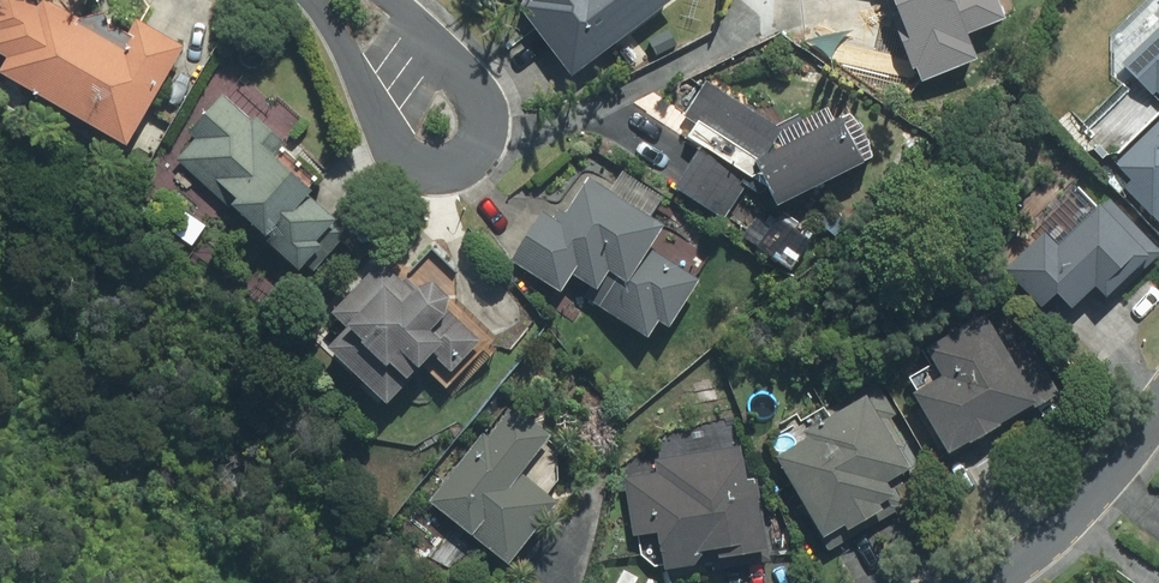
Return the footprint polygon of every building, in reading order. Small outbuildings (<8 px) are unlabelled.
[(0,71),(0,80),(122,152),(181,52),(132,24),(122,42),(50,0),(3,0),(0,5),(0,58),(5,61),(0,71)] [(569,81),(675,6),(671,0),(511,0),(569,81)] [(919,85),(975,62),(964,35),(1000,21),(991,0),(885,0),(919,85)] [(1150,5),(1154,9),(1134,27),(1145,40),(1119,63),(1130,75),(1099,102),(1087,88),(1067,105),(1111,156),(1158,113),(1158,0),(1156,0),(1150,5)] [(243,72),(223,93),(269,135),(273,130),(290,146),(305,130),(243,72)] [(872,163),(850,117),(764,158),(780,131),(702,83),(680,118),(639,94),(607,147),(726,220),(746,188),(766,200),(771,210),(872,163)] [(191,139),(172,160),(294,272),(303,262),(316,274),(341,247),(325,231),(332,224),(304,197),(307,194),(256,148),(269,135),(223,93),(185,133),(191,139)] [(1116,172),(1158,222),(1158,135),(1116,172)] [(548,201),(506,260),(558,297),(564,288),(642,344),(655,325),(664,331),(698,283),(650,249),(663,231),(649,221),(662,203),(600,160),(563,212),(548,201)] [(1093,190),(1017,257),(1035,277),(1023,287),(1042,308),(1052,299),(1066,314),(1085,298),(1098,312),(1158,260),(1158,253),(1099,185),(1093,190)] [(205,228),(179,207),(162,228),(188,249),(205,228)] [(502,345),(455,299),(456,275),(431,250),(400,282),(377,260),(324,314),(341,331),(320,352),(380,410),(419,370),(449,400),(502,345)] [(1034,404),(984,315),(920,351),(928,365),(906,378),(913,391),(909,394),(945,459),(997,430),(994,426),(1034,404)] [(818,540),(840,527),(844,533),(881,513),(877,507),(891,500),(882,483),(905,470),(860,389),(764,442),(818,540)] [(553,438),(511,403),(426,504),(504,569),(557,505),(522,475),(553,438)] [(680,471),(623,479),(637,559),(640,560),(641,561),(642,563),(644,564),(645,565),(646,565),(648,566),(649,567),(651,568),(652,569),(654,569),(656,570),(657,570),(659,571),(660,571),(662,572),(664,572),(665,572),(667,572),(669,572),(670,572),(672,572),(674,572),(675,572),(677,572),(679,571),(680,571),(682,570),(684,570),(685,569),(687,569),(688,568),(690,567),(691,566),(693,565),(694,564),(763,555),(753,478),(742,479),(738,449),(678,457),(680,471)]
